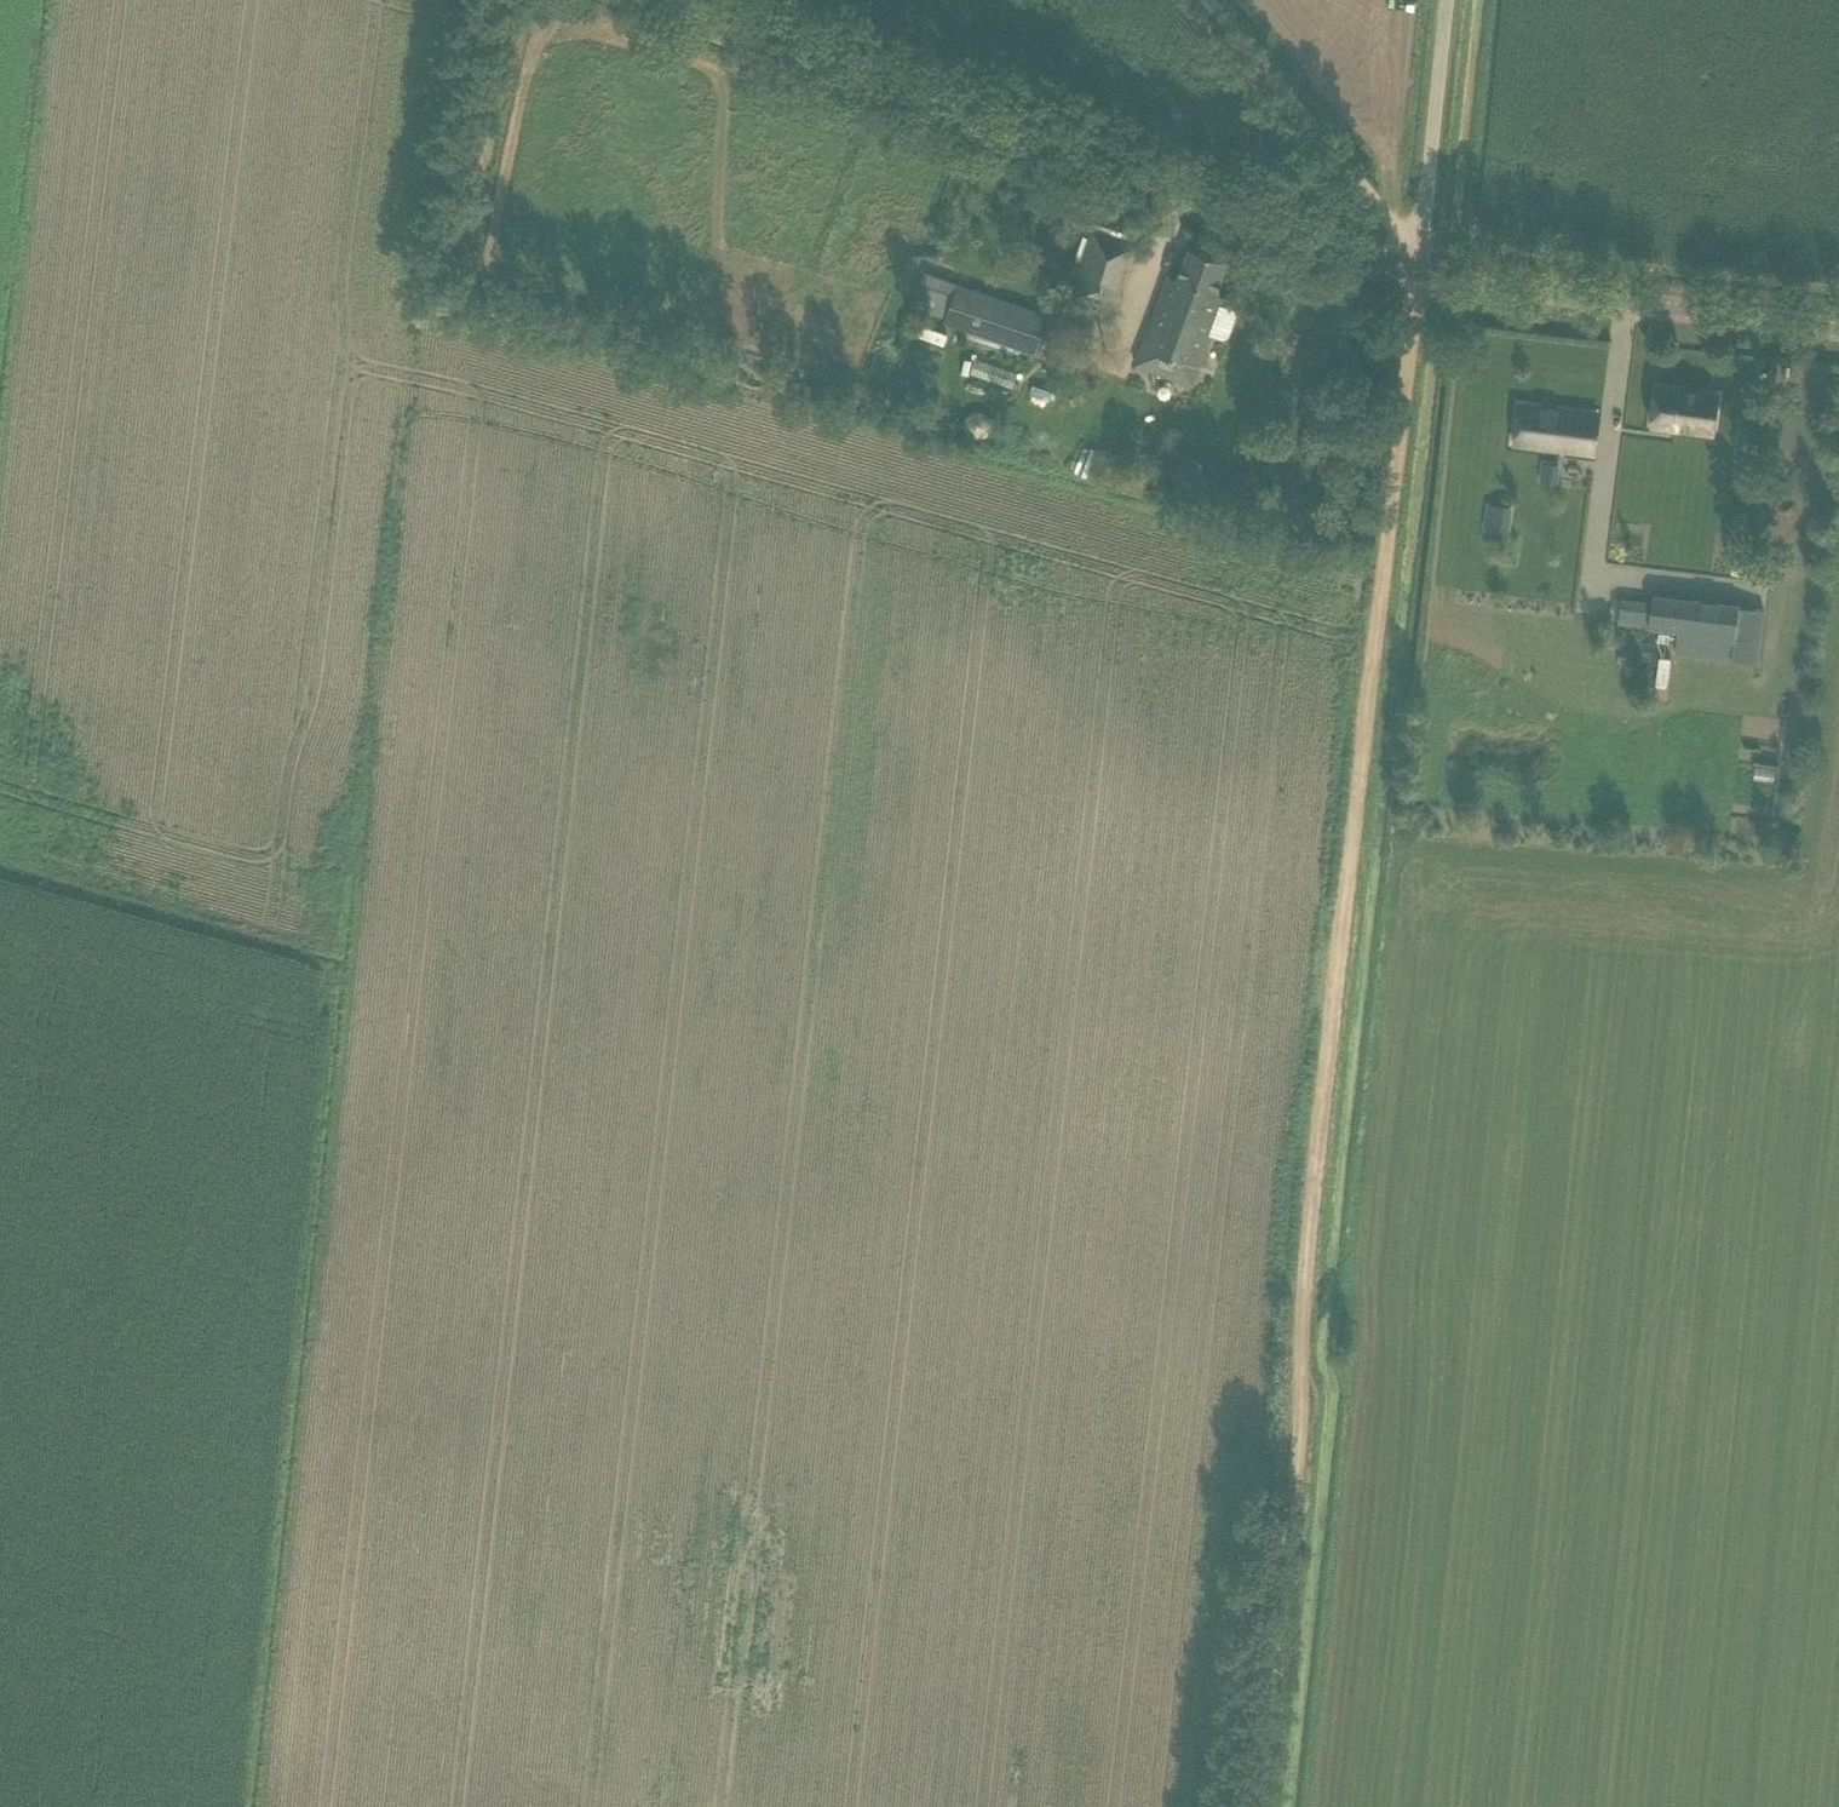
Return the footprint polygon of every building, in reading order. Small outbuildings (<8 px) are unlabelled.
[(1092,229),(1084,252),(1068,300),(1115,316),(1138,244),(1092,229)] [(1189,248),(1181,271),(1177,282),(1166,278),(1135,364),(1189,384),(1220,298),(1216,297),(1228,262),(1189,248)] [(1037,355),(1050,314),(959,283),(958,284),(926,273),(913,307),(946,318),(944,323),(963,330),(961,335),(1007,351),(1009,346),(1037,355)] [(1657,387),(1655,411),(1653,425),(1713,432),(1718,394),(1657,387)] [(1599,413),(1519,403),(1514,445),(1593,455),(1599,413)] [(1488,503),(1485,529),(1508,532),(1511,506),(1488,503)] [(1648,627),(1677,630),(1675,655),(1732,661),(1732,660),(1758,663),(1764,611),(1740,607),(1740,604),(1681,598),(1681,599),(1652,597),(1648,627)]
